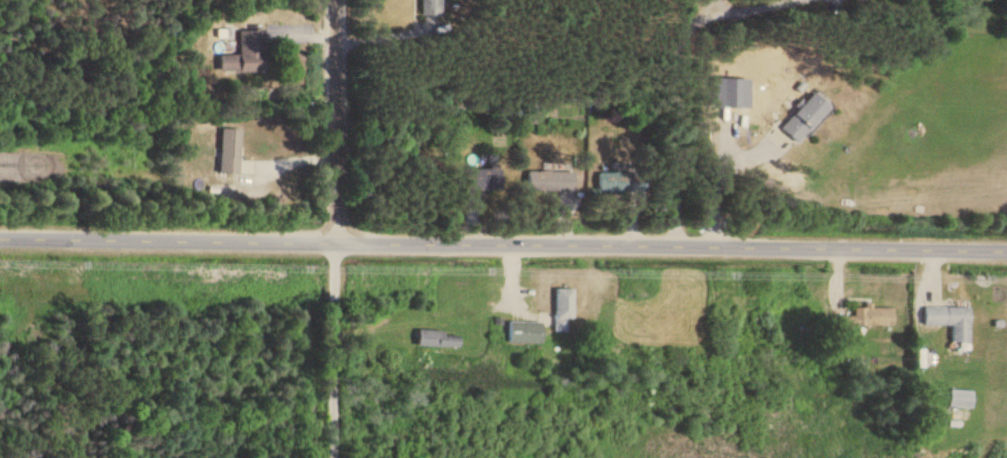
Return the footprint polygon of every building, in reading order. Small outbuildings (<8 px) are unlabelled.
[(415,12),(440,13),(440,0),(415,0),(415,12)] [(237,53),(214,53),(214,70),(260,70),(260,29),(237,29),(237,53)] [(826,106),(810,91),(776,125),(792,140),(826,106)] [(236,172),(237,128),(218,127),(217,171),(236,172)] [(571,169),(524,169),(524,189),(571,189),(571,169)] [(233,196),(233,184),(205,184),(205,196),(233,196)] [(570,320),(570,288),(552,288),(552,331),(565,331),(565,320),(570,320)] [(921,324),(949,324),(949,341),(967,341),(967,305),(921,305),(921,324)] [(890,324),(890,306),(857,306),(857,324),(890,324)] [(540,320),(506,320),(506,343),(540,343),(540,320)] [(414,346),(455,346),(455,331),(414,331),(414,346)] [(947,407),(969,407),(969,389),(947,389),(947,407)]
